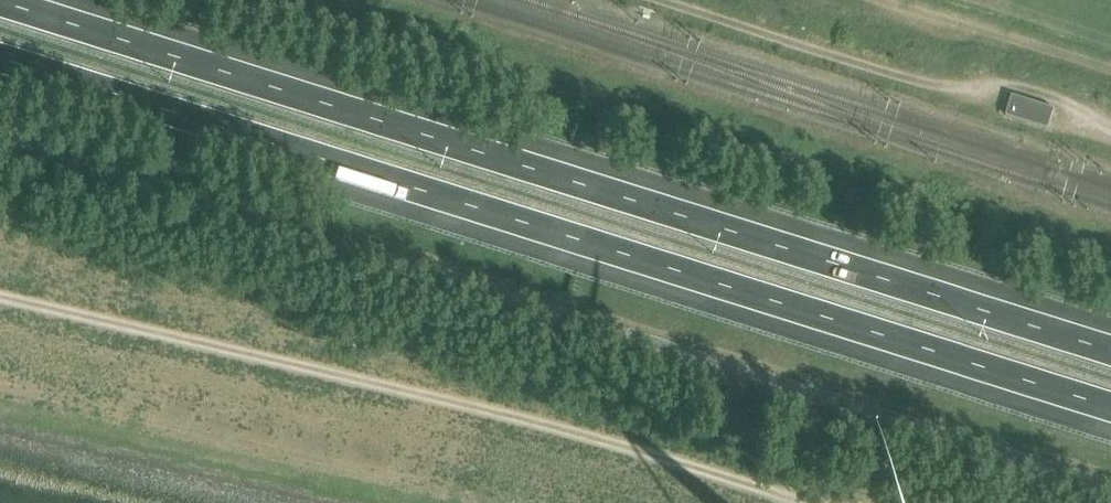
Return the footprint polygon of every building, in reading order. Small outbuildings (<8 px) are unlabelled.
[(1055,109),(1013,96),(1007,116),(1049,129),(1055,109)]
